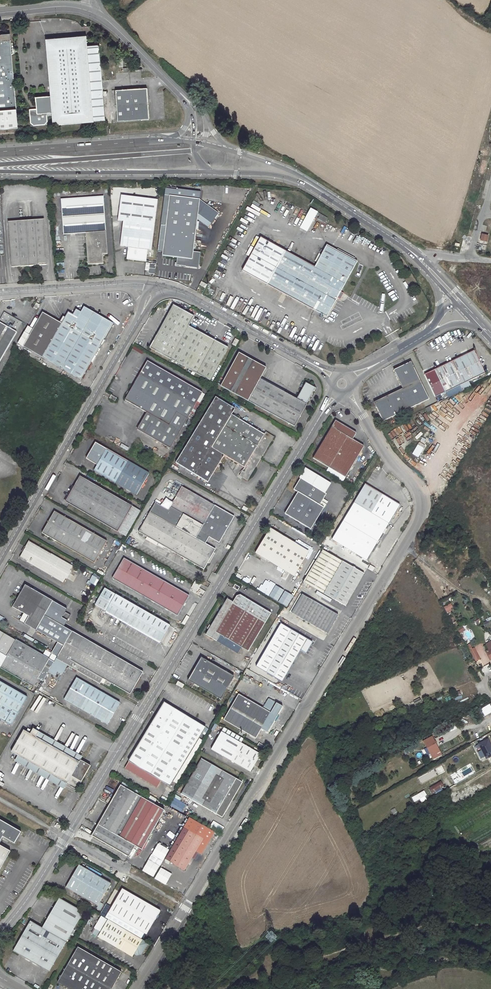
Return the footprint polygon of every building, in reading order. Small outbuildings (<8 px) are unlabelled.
[(17,129),(10,34),(0,35),(0,130),(17,129)] [(93,121),(105,120),(99,45),(88,45),(87,36),(45,39),(50,96),(35,97),(36,109),(29,110),(30,123),(33,126),(45,125),(48,122),(47,113),(52,112),(53,125),(93,122),(93,121)] [(116,90),(119,121),(150,119),(148,88),(116,90)] [(158,200),(121,195),(118,220),(123,221),(120,245),(128,247),(127,259),(146,261),(147,249),(151,250),(158,200)] [(164,195),(157,255),(177,258),(176,265),(198,268),(201,253),(193,252),(198,219),(198,213),(199,206),(215,218),(219,212),(200,199),(164,195)] [(65,235),(87,234),(89,266),(105,265),(105,259),(106,259),(106,256),(108,256),(105,197),(62,200),(64,217),(65,235)] [(198,213),(212,223),(215,218),(199,206),(198,213)] [(198,219),(209,227),(212,223),(198,213),(198,219)] [(44,219),(9,222),(12,267),(48,265),(44,219)] [(242,270),(327,316),(339,294),(358,262),(328,245),(316,266),(261,236),(242,270)] [(148,270),(148,274),(155,274),(155,263),(145,263),(145,270),(148,270)] [(173,305),(150,348),(209,380),(227,347),(188,326),(194,316),(173,305)] [(114,324),(85,307),(82,312),(77,310),(74,315),(69,312),(63,324),(44,313),(34,329),(31,335),(25,347),(82,380),(114,324)] [(30,324),(34,325),(41,312),(37,310),(30,324)] [(17,332),(0,323),(0,362),(17,332)] [(259,379),(258,379),(264,367),(238,353),(219,386),(247,402),(259,379)] [(474,353),(463,358),(474,380),(485,375),(474,353)] [(474,380),(463,358),(450,364),(435,371),(446,394),(474,380)] [(201,393),(146,361),(124,400),(145,413),(136,430),(169,449),(186,419),(201,393)] [(376,406),(383,422),(429,400),(411,363),(394,371),(402,389),(390,395),(377,401),(379,405),(376,406)] [(305,383),(295,399),(259,379),(247,402),(293,427),(315,388),(305,383)] [(203,394),(201,393),(186,419),(188,420),(203,394)] [(264,434),(231,414),(235,409),(215,397),(176,463),(208,482),(224,455),(244,467),(239,475),(248,480),(274,436),(265,431),(264,434)] [(351,442),(355,435),(334,423),(313,459),(345,478),(363,449),(351,442)] [(96,464),(94,469),(136,493),(148,472),(95,441),(85,457),(96,464)] [(420,447),(414,455),(416,457),(418,457),(423,449),(420,447)] [(301,478),(294,490),(299,492),(286,514),(312,529),(326,505),(322,502),(324,499),(327,493),(326,493),(317,487),(323,478),(306,468),(300,478),(301,478)] [(390,472),(387,478),(394,482),(397,477),(390,472)] [(65,501),(117,530),(132,504),(80,475),(65,501)] [(323,478),(317,487),(326,493),(332,483),(323,478)] [(331,539),(366,560),(399,504),(364,483),(331,539)] [(155,503),(138,532),(204,569),(215,549),(205,543),(204,542),(208,536),(209,537),(219,542),(233,516),(181,487),(168,510),(155,503)] [(132,504),(117,530),(125,535),(140,509),(132,504)] [(54,511),(42,533),(94,561),(106,540),(54,511)] [(270,536),(272,534),(272,533),(265,528),(250,553),(257,557),(259,553),(292,572),(302,556),(270,536)] [(303,553),(272,534),(270,536),(302,556),(303,553)] [(28,540),(19,557),(62,581),(72,565),(28,540)] [(323,550),(304,582),(324,593),(346,606),(364,574),(323,550)] [(292,572),(259,553),(257,557),(289,577),(292,572)] [(112,578),(177,615),(189,595),(123,558),(112,578)] [(94,573),(91,578),(98,581),(101,576),(94,573)] [(24,623),(36,630),(50,607),(55,609),(58,604),(25,585),(12,607),(22,613),(28,616),(24,623)] [(95,604),(160,642),(169,626),(104,588),(95,604)] [(292,612),(328,633),(339,615),(303,594),(292,612)] [(227,598),(205,632),(238,654),(242,649),(246,651),(271,615),(241,595),(237,597),(233,602),(227,598)] [(451,603),(444,607),(447,613),(454,609),(451,603)] [(24,623),(28,616),(22,613),(19,620),(24,623)] [(282,682),(301,650),(306,654),(307,654),(307,653),(313,643),(313,642),(281,623),(256,666),(282,682)] [(33,685),(38,678),(43,681),(54,662),(0,631),(0,668),(1,667),(33,685)] [(70,636),(87,646),(90,640),(73,631),(70,636)] [(57,658),(100,684),(104,678),(131,694),(144,672),(90,640),(87,646),(70,636),(57,658)] [(202,656),(189,678),(222,698),(235,675),(202,656)] [(64,699),(108,724),(121,702),(77,677),(64,699)] [(11,725),(12,724),(28,697),(0,681),(0,719),(11,725)] [(224,720),(250,735),(253,736),(256,738),(262,729),(268,733),(283,707),(244,685),(224,720)] [(207,726),(162,700),(126,760),(122,767),(155,786),(159,779),(168,785),(200,731),(203,732),(207,726)] [(480,711),(483,717),(490,713),(490,707),(490,706),(480,711)] [(30,733),(24,729),(12,751),(18,754),(68,783),(77,788),(91,765),(81,759),(80,761),(36,736),(38,733),(39,731),(33,728),(30,733)] [(236,735),(223,728),(221,732),(234,739),(236,735)] [(438,736),(441,742),(462,734),(460,728),(438,736)] [(234,739),(221,732),(211,749),(250,772),(260,754),(240,743),(243,739),(236,735),(234,739)] [(38,733),(36,736),(80,761),(81,759),(82,758),(38,733)] [(433,740),(425,744),(435,762),(443,758),(433,740)] [(479,745),(486,759),(490,757),(490,749),(490,748),(490,747),(490,744),(489,740),(479,745)] [(18,754),(16,758),(65,786),(68,783),(18,754)] [(180,794),(222,817),(243,782),(201,758),(180,794)] [(442,765),(435,768),(438,775),(445,772),(442,765)] [(429,787),(431,792),(443,787),(440,778),(433,781),(434,785),(429,787)] [(140,791),(123,781),(121,785),(138,794),(140,791)] [(121,785),(92,836),(129,856),(135,846),(142,850),(165,809),(138,794),(121,785)] [(421,802),(428,799),(423,790),(411,797),(414,802),(419,799),(421,802)] [(175,794),(170,807),(182,811),(184,804),(180,803),(182,797),(175,794)] [(459,832),(464,829),(461,823),(456,825),(459,832)] [(203,838),(189,830),(170,862),(184,870),(203,838)] [(157,843),(151,855),(162,861),(169,849),(157,843)] [(0,844),(0,869),(11,850),(0,844)] [(146,860),(141,872),(154,877),(159,865),(146,860)] [(79,864),(67,886),(98,905),(111,882),(79,864)] [(166,884),(171,872),(159,867),(154,879),(166,884)] [(161,910),(123,888),(109,911),(147,933),(161,910)] [(59,898),(42,927),(30,920),(13,950),(48,971),(83,912),(59,898)] [(126,928),(108,918),(101,930),(94,926),(91,931),(116,946),(116,945),(126,928)] [(135,952),(143,938),(126,928),(116,945),(116,946),(133,955),(135,952)] [(148,941),(143,938),(135,952),(137,954),(142,953),(148,941)] [(57,982),(69,988),(112,988),(122,972),(78,947),(57,982)]
